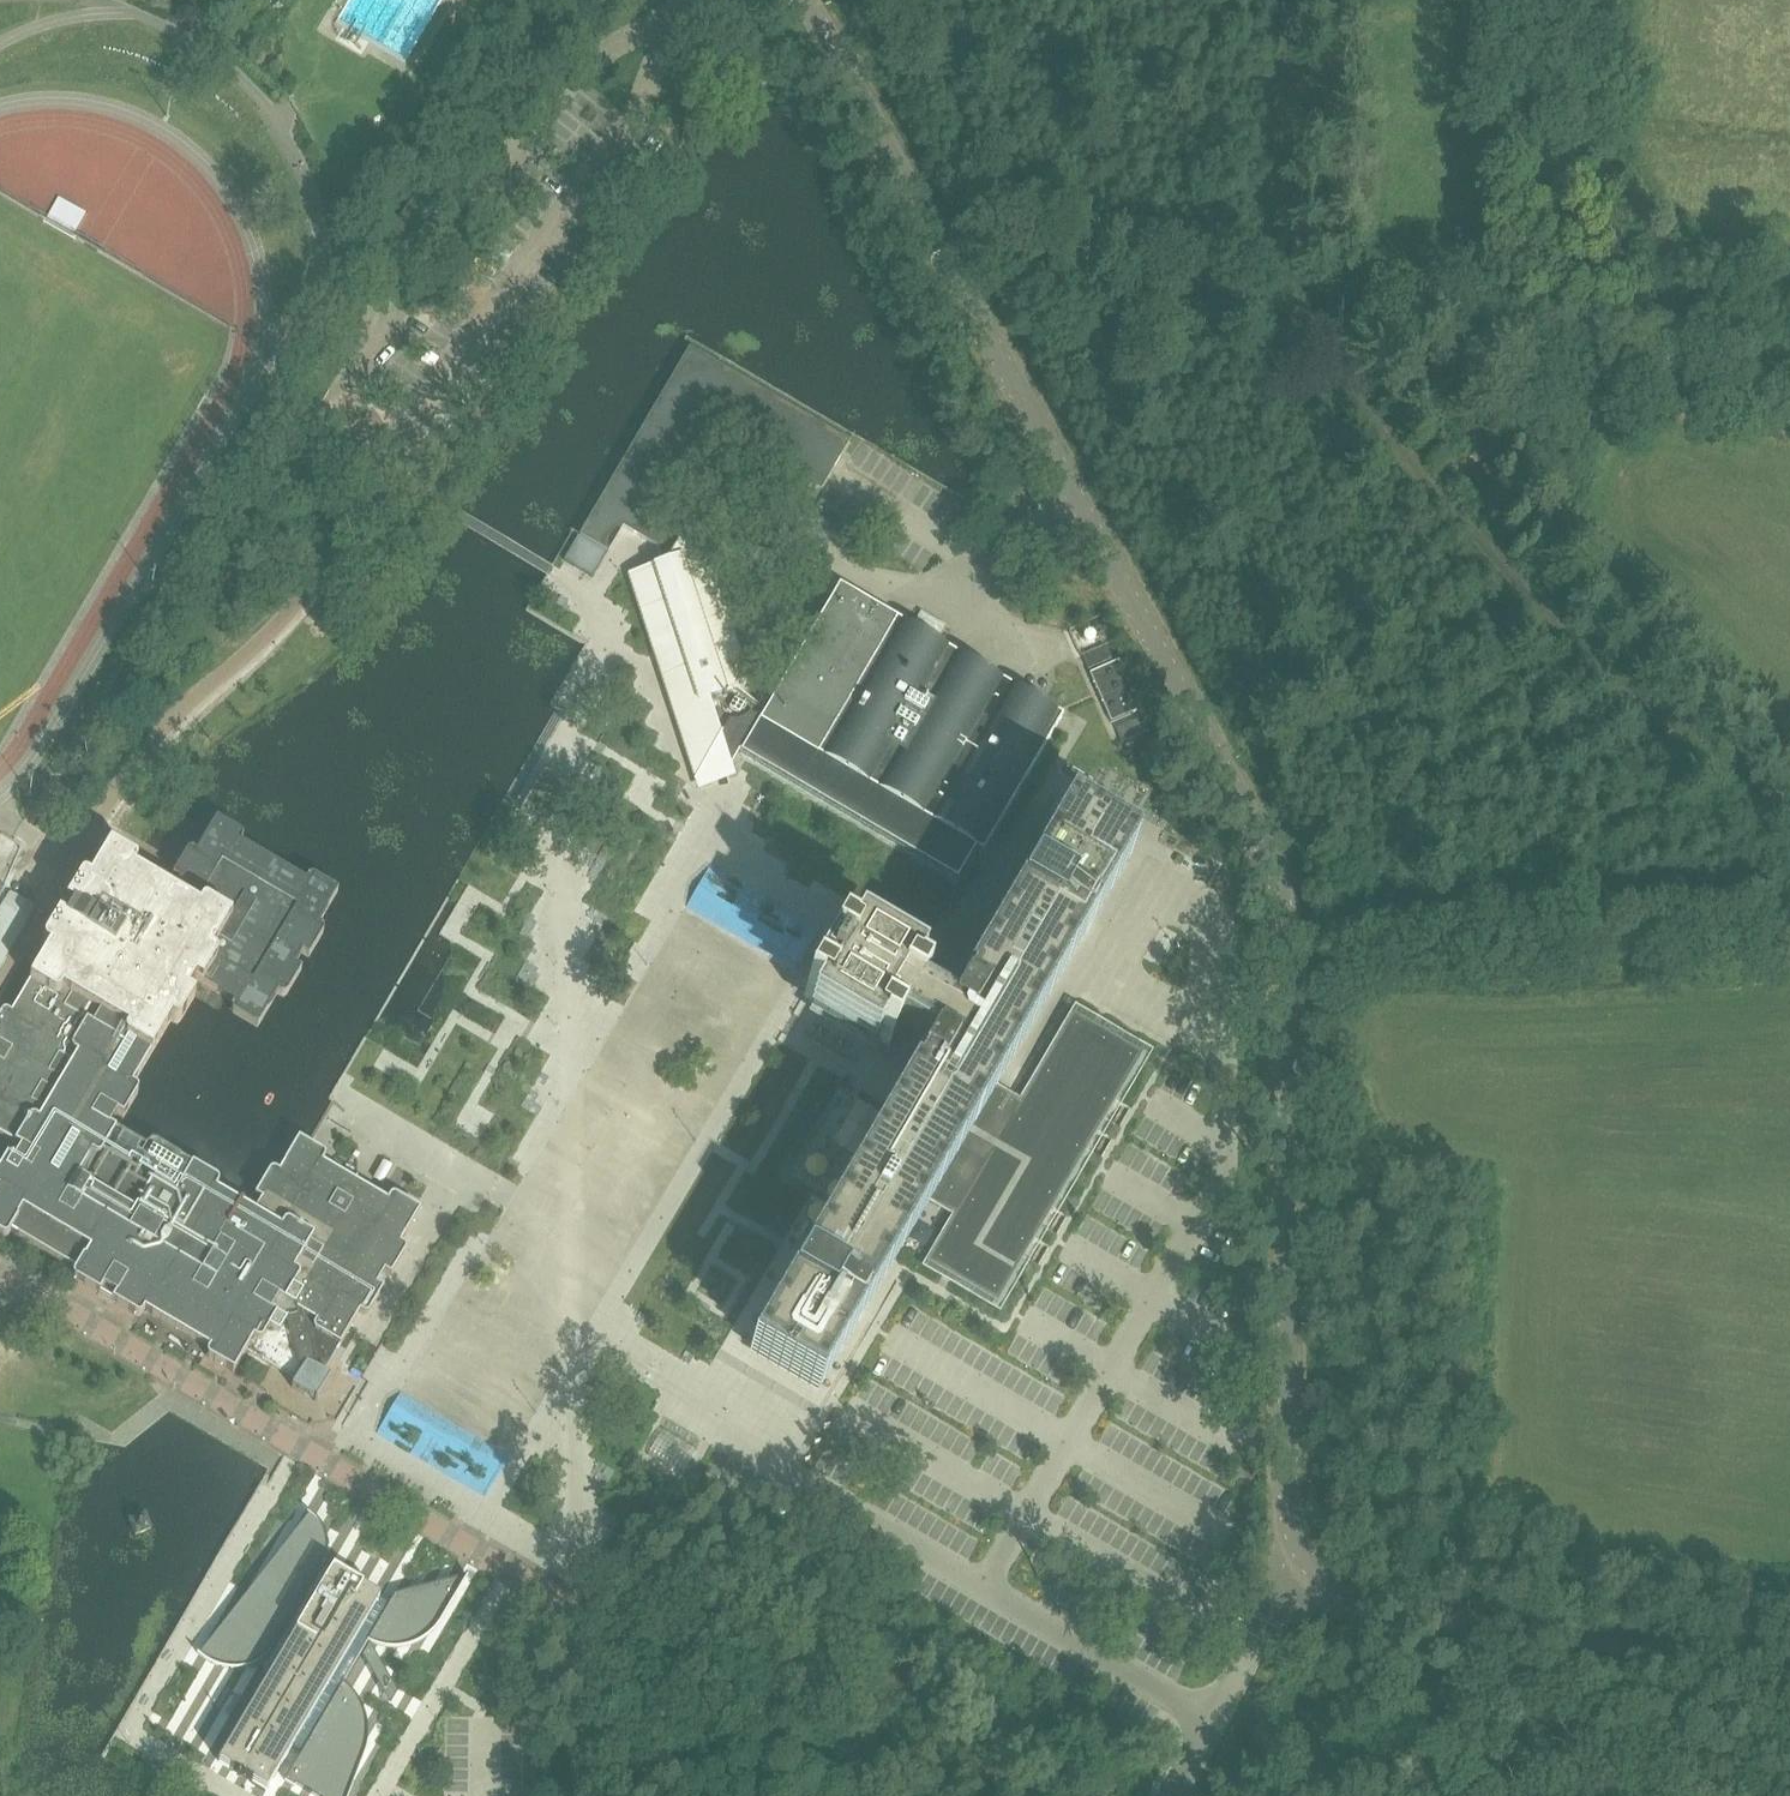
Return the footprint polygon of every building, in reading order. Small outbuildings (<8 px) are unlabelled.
[(628,573),(696,779),(698,776),(719,739),(711,715),(719,712),(720,715),(722,718),(726,721),(730,723),(736,723),(740,722),(744,720),(747,718),(750,713),(761,719),(766,711),(764,710),(739,692),(751,688),(693,514),(694,512),(692,511),(671,555),(664,536),(650,527),(710,425),(821,490),(849,441),(689,347),(579,535),(608,552),(623,527),(657,547),(663,562),(628,573)] [(608,552),(579,535),(564,560),(593,577),(608,552)] [(980,853),(981,851),(1060,717),(959,657),(837,585),(764,710),(766,711),(761,719),(750,713),(747,718),(744,720),(740,722),(736,723),(730,723),(726,721),(722,718),(720,715),(719,712),(711,715),(719,739),(698,776),(728,766),(737,752),(739,752),(738,754),(759,766),(954,880),(972,849),(980,853)] [(944,626),(920,611),(914,621),(938,636),(944,626)] [(1087,669),(1110,659),(1105,646),(1082,656),(1087,669)] [(1111,722),(1139,709),(1118,661),(1089,673),(1111,722)] [(1148,730),(1143,717),(1116,729),(1122,742),(1148,730)] [(544,768),(521,809),(545,822),(568,782),(544,768)] [(165,1325),(210,1352),(208,1354),(207,1356),(208,1359),(209,1360),(234,1375),(248,1353),(296,1382),(291,1390),(316,1405),(331,1380),(323,1375),(340,1347),(360,1314),(364,1317),(366,1317),(367,1317),(369,1316),(370,1314),(384,1291),(376,1286),(384,1274),(391,1278),(406,1253),(406,1251),(406,1250),(405,1249),(404,1248),(400,1246),(420,1212),(395,1197),(393,1197),(392,1197),(391,1198),(390,1199),(388,1202),(325,1165),(327,1161),(327,1159),(326,1157),(325,1156),(310,1147),(301,1142),(282,1172),(279,1170),(277,1170),(276,1170),(275,1170),(274,1172),(259,1197),(265,1201),(258,1213),(219,1190),(222,1185),(222,1184),(222,1183),(221,1181),(219,1180),(158,1144),(157,1144),(155,1144),(153,1145),(151,1149),(113,1127),(120,1114),(127,1118),(142,1093),(142,1091),(142,1090),(142,1089),(140,1088),(137,1086),(175,1020),(179,1023),(181,1023),(182,1023),(183,1023),(184,1022),(199,997),(192,992),(199,980),(238,1003),(236,1006),(236,1008),(236,1009),(237,1010),(238,1011),(262,1026),(282,992),(285,994),(286,994),(288,994),(289,993),(290,992),(305,967),(299,964),(305,952),(312,956),(327,930),(327,929),(327,927),(326,926),(322,923),(341,890),(315,875),(314,874),(312,875),(311,875),(310,876),(308,880),(242,842),(245,837),(245,836),(245,834),(244,833),(218,818),(199,851),(194,848),(193,848),(192,848),(190,849),(189,850),(175,875),(182,879),(175,891),(136,869),(139,864),(140,862),(139,860),(138,859),(114,848),(90,884),(86,881),(84,881),(83,881),(82,881),(81,882),(66,907),(73,911),(66,923),(59,919),(44,945),(43,947),(44,948),(44,949),(49,952),(11,1017),(6,1014),(5,1014),(3,1014),(2,1015),(0,1019),(0,1140),(20,1152),(12,1164),(6,1160),(0,1170),(0,1238),(3,1240),(5,1240),(7,1240),(8,1239),(9,1237),(11,1235),(76,1273),(73,1277),(73,1278),(73,1280),(73,1281),(74,1282),(137,1318),(139,1319),(141,1318),(142,1318),(144,1316),(145,1313),(165,1325)] [(838,1214),(812,1256),(804,1271),(759,1350),(819,1384),(864,1306),(924,1202),(931,1205),(954,1219),(927,1265),(995,1305),(1021,1261),(1033,1241),(1039,1230),(1053,1206),(1084,1153),(1096,1133),(1102,1122),(1114,1102),(1140,1057),(1072,1017),(1020,1105),(990,1088),(1051,984),(1056,975),(1068,957),(1080,935),(1124,860),(1079,833),(1064,824),(1035,873),(1019,900),(1005,921),(967,989),(950,1019),(916,999),(924,986),(906,976),(908,972),(883,958),(857,942),(853,949),(837,939),(829,953),(812,982),(803,997),(820,1007),(816,1012),(859,1037),(869,1043),(872,1038),(875,1040),(888,1047),(889,1048),(890,1046),(895,1037),(928,1056),(907,1093),(838,1214)] [(0,907),(0,961),(34,908),(8,893),(0,907)] [(152,1528),(144,1510),(127,1516),(134,1534),(152,1528)] [(437,1629),(469,1577),(467,1576),(466,1578),(396,1596),(390,1605),(380,1600),(381,1599),(333,1572),(333,1573),(324,1567),(326,1562),(327,1558),(327,1554),(328,1549),(327,1542),(326,1538),(325,1533),(322,1527),(319,1522),(314,1517),(310,1513),(308,1515),(309,1516),(201,1655),(199,1654),(198,1655),(204,1659),(211,1664),(220,1668),(230,1670),(240,1670),(250,1668),(257,1665),(270,1688),(220,1763),(268,1792),(293,1748),(303,1754),(286,1782),(296,1788),(297,1786),(315,1795),(350,1795),(366,1755),(368,1744),(369,1733),(368,1722),(366,1713),(362,1704),(356,1695),(345,1685),(371,1642),(378,1645),(386,1648),(393,1649),(402,1649),(410,1647),(419,1644),(425,1640),(432,1635),(437,1629)]
